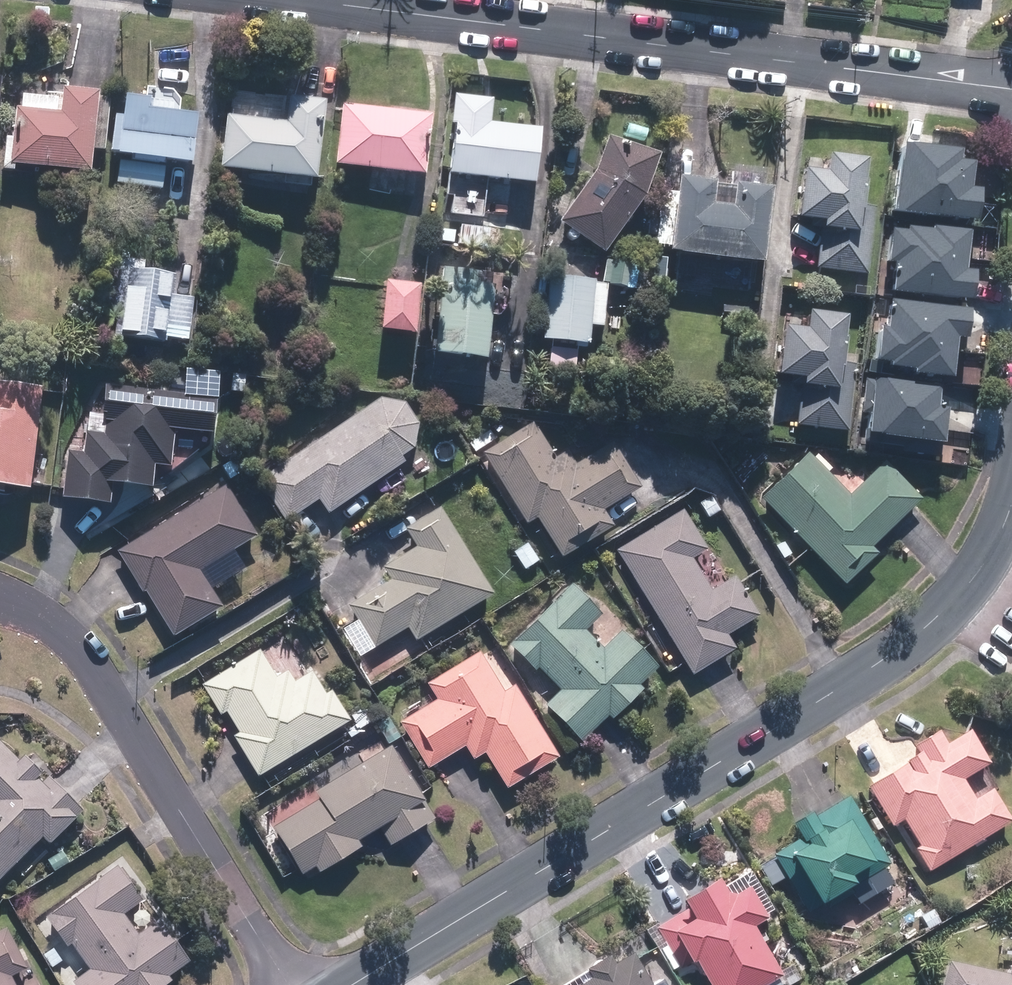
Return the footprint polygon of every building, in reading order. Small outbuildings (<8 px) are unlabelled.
[(94,96),(87,95),(60,92),(58,102),(19,97),(18,111),(12,111),(9,140),(3,140),(0,165),(0,173),(10,174),(11,168),(84,177),(94,96)] [(114,155),(114,158),(130,160),(129,164),(118,162),(114,185),(159,192),(163,169),(159,169),(160,165),(186,169),(194,119),(144,112),(145,101),(123,98),(119,118),(112,117),(107,154),(114,155)] [(282,125),(224,117),(217,171),(310,184),(321,104),(314,103),(286,99),(282,125)] [(340,106),(332,167),(421,178),(429,117),(340,106)] [(453,120),(445,177),(529,188),(537,132),(453,120)] [(594,172),(556,224),(600,256),(641,198),(656,156),(606,138),(594,172)] [(913,140),(899,139),(890,208),(973,219),(978,187),(966,185),(969,160),(955,158),(957,146),(913,140)] [(817,249),(814,270),(864,277),(873,210),(857,208),(860,185),(858,185),(861,163),(823,158),(821,176),(798,173),(792,222),(817,226),(816,233),(819,233),(817,249)] [(755,268),(765,193),(729,188),(726,211),(706,208),(709,185),(697,184),(673,181),(671,193),(660,191),(653,245),(665,247),(663,256),(755,268)] [(963,265),(968,226),(930,221),(929,225),(906,222),(906,226),(890,224),(886,258),(893,259),(890,286),(967,296),(970,275),(971,266),(963,265)] [(185,343),(190,300),(170,298),(173,276),(141,272),(142,262),(117,260),(107,338),(162,345),(163,340),(185,343)] [(441,270),(428,357),(481,364),(493,278),(441,270)] [(546,277),(539,342),(586,347),(588,328),(600,329),(605,285),(593,284),(593,282),(546,277)] [(410,337),(417,287),(405,285),(383,282),(376,333),(410,337)] [(967,305),(889,296),(886,325),(878,324),(874,357),(888,358),(887,362),(911,365),(911,370),(947,374),(952,333),(963,335),(965,318),(967,305)] [(797,402),(793,427),(844,434),(853,367),(838,365),(841,342),(838,341),(841,319),(805,314),(802,332),(779,329),(773,379),(798,382),(797,389),(799,389),(797,402)] [(938,382),(873,373),(865,428),(939,439),(944,404),(935,402),(937,388),(938,382)] [(69,448),(63,495),(82,498),(110,501),(113,479),(152,484),(155,463),(172,465),(176,426),(213,431),(218,396),(107,382),(101,431),(86,429),(84,450),(69,448)] [(39,389),(0,384),(0,491),(24,494),(39,389)] [(378,400),(256,481),(284,523),(316,501),(326,516),(402,464),(399,458),(412,450),(416,426),(402,405),(378,400)] [(532,423),(480,454),(524,526),(534,520),(558,560),(610,529),(600,512),(637,490),(610,444),(573,466),(565,452),(553,459),(532,423)] [(847,496),(806,454),(758,500),(841,587),(875,555),(869,549),(902,516),(919,501),(883,462),(847,496)] [(223,487),(115,552),(124,567),(141,594),(143,593),(170,639),(219,609),(197,573),(254,538),(223,487)] [(405,630),(413,643),(491,596),(438,509),(402,530),(414,549),(380,569),(387,582),(345,607),(371,650),(405,630)] [(681,511),(614,552),(689,676),(714,661),(732,650),(724,637),(756,617),(732,578),(708,592),(689,560),(705,551),(681,511)] [(569,586),(506,646),(533,673),(536,670),(558,692),(543,706),(579,743),(601,722),(605,718),(609,721),(640,691),(636,687),(654,670),(618,633),(600,650),(583,632),(599,616),(569,586)] [(242,757),(255,778),(347,723),(328,692),(323,695),(309,673),(292,683),(285,672),(273,679),(257,651),(199,686),(218,717),(224,714),(236,735),(231,738),(242,757)] [(482,754),(504,790),(555,760),(511,688),(501,694),(477,654),(424,685),(434,702),(397,724),(425,770),(452,754),(462,748),(470,761),(482,754)] [(913,850),(926,872),(1009,823),(990,791),(972,801),(960,781),(986,766),(966,733),(943,746),(935,733),(911,748),(916,755),(903,763),(904,765),(891,773),(865,789),(889,828),(901,821),(917,848),(913,850)] [(271,829),(300,876),(312,868),(317,875),(358,849),(355,842),(377,829),(388,847),(413,832),(432,820),(387,748),(383,750),(378,742),(358,754),(363,762),(312,794),(316,801),(271,829)] [(39,839),(46,847),(80,813),(62,795),(46,779),(40,785),(35,780),(39,775),(21,757),(17,762),(0,745),(0,877),(39,839)] [(886,865),(845,798),(822,811),(810,818),(808,814),(788,826),(797,840),(770,857),(784,881),(795,875),(814,908),(886,865)] [(71,984),(165,984),(169,982),(166,978),(186,963),(156,922),(135,936),(120,915),(139,902),(114,868),(44,919),(65,948),(69,945),(87,971),(70,983),(71,984)] [(705,984),(767,984),(779,978),(749,930),(761,922),(741,891),(728,898),(721,896),(712,883),(678,904),(682,912),(654,929),(680,971),(691,964),(705,984)] [(8,978),(24,970),(4,929),(0,931),(0,984),(12,984),(8,978)] [(626,957),(608,968),(603,959),(580,973),(585,982),(580,984),(644,984),(626,957)] [(943,964),(938,984),(1011,984),(1011,965),(1005,963),(1002,977),(943,964)]
